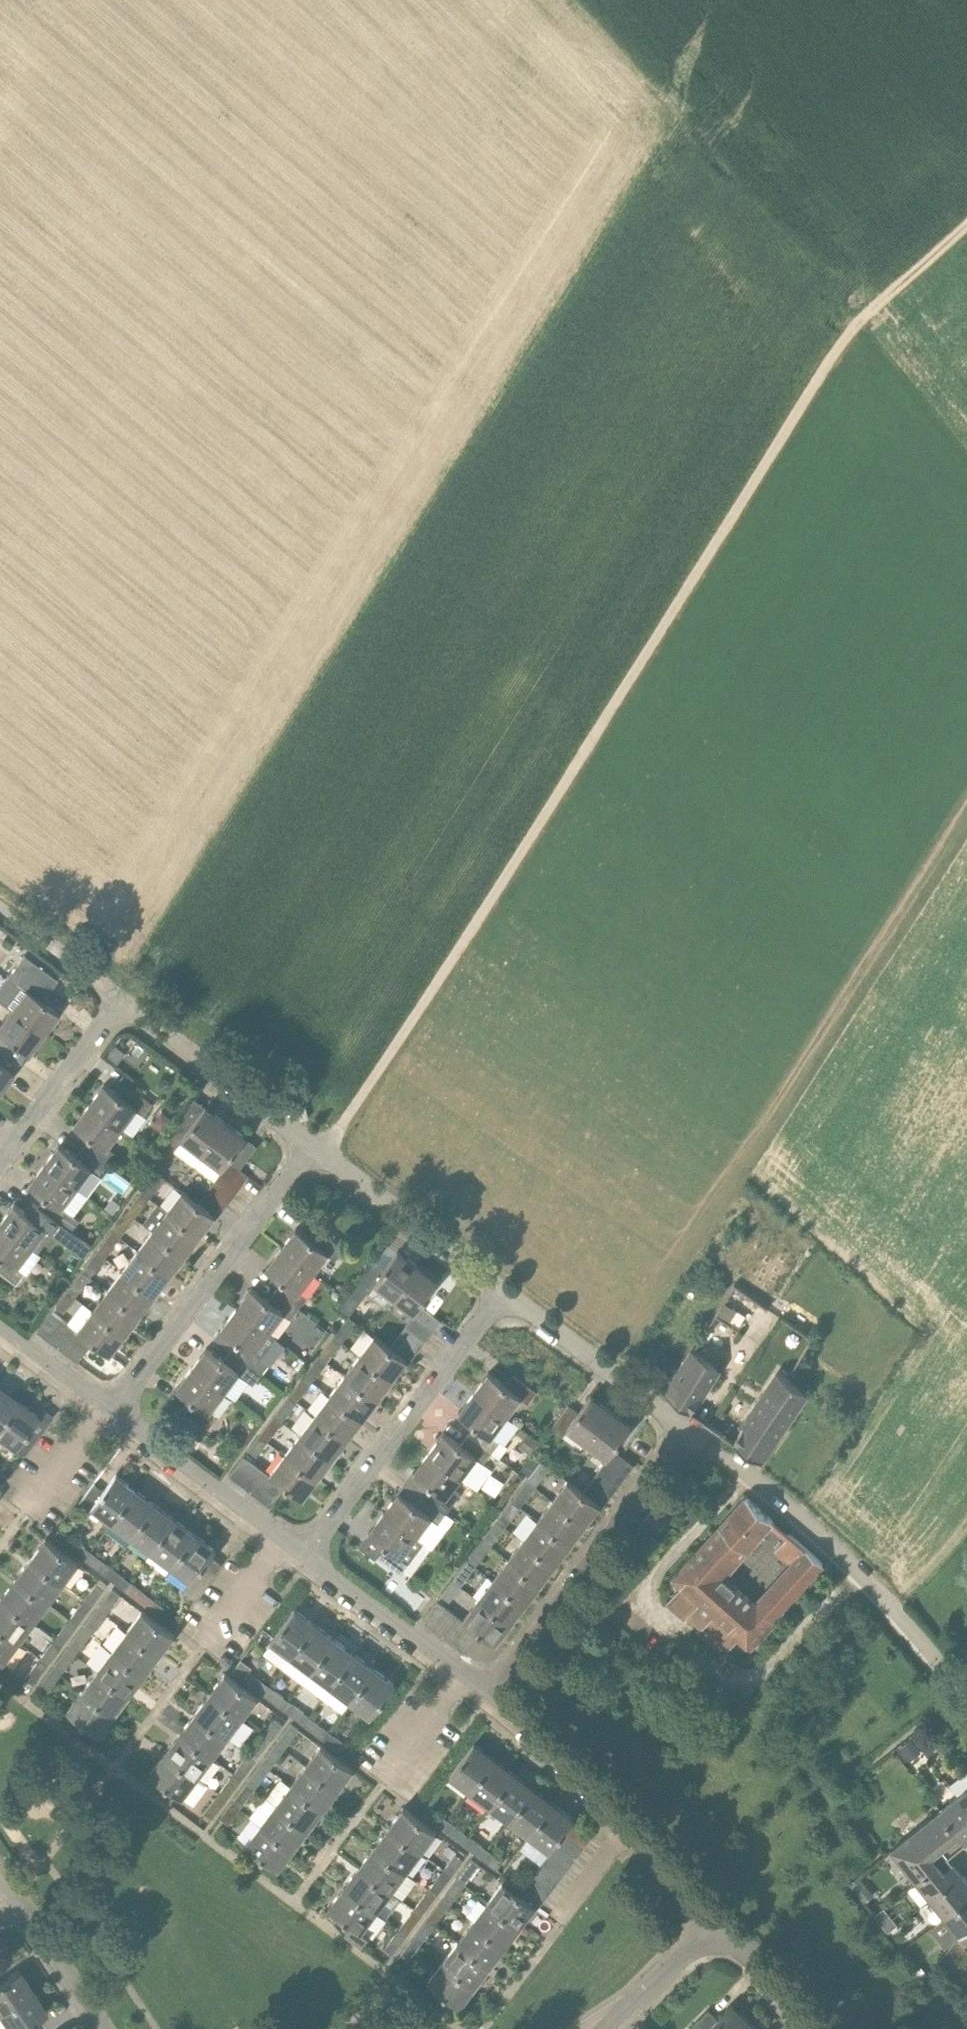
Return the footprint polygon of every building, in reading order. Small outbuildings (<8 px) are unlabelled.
[(9,1008),(43,1033),(58,1013),(41,1000),(49,990),(25,972),(16,984),(23,989),(9,1008)] [(43,1033),(9,1008),(0,1020),(0,1048),(3,1051),(11,1041),(27,1054),(43,1033)] [(13,1073),(0,1063),(0,1090),(13,1073)] [(88,1104),(122,1129),(136,1111),(143,1115),(151,1104),(128,1086),(120,1096),(104,1084),(88,1104)] [(83,1146),(107,1163),(114,1154),(108,1149),(122,1129),(88,1104),(73,1125),(90,1137),(83,1146)] [(182,1141),(201,1155),(225,1121),(206,1106),(193,1123),(183,1116),(165,1139),(177,1148),(182,1141)] [(225,1121),(201,1155),(221,1170),(229,1161),(246,1137),(225,1121)] [(43,1164),(77,1189),(91,1170),(98,1175),(107,1163),(83,1146),(75,1156),(59,1144),(43,1164)] [(249,1176),(229,1161),(221,1170),(221,1171),(241,1186),(249,1176)] [(38,1206),(71,1228),(73,1230),(80,1221),(63,1208),(77,1189),(43,1164),(28,1184),(45,1197),(38,1206)] [(241,1186),(221,1171),(213,1181),(233,1196),(241,1186)] [(142,1191),(150,1197),(164,1178),(156,1172),(142,1191)] [(233,1196),(213,1181),(205,1192),(226,1207),(233,1196)] [(215,1215),(198,1202),(181,1190),(166,1210),(200,1235),(215,1215)] [(126,1211),(135,1217),(150,1197),(142,1191),(126,1211)] [(226,1207),(205,1192),(198,1202),(215,1215),(218,1217),(226,1207)] [(71,1228),(38,1206),(31,1216),(14,1204),(0,1222),(0,1225),(32,1249),(46,1230),(61,1241),(71,1228)] [(185,1254),(200,1235),(166,1210),(151,1230),(185,1254)] [(111,1231),(120,1237),(135,1217),(126,1211),(111,1231)] [(24,1273),(27,1275),(41,1256),(32,1249),(0,1225),(0,1273),(16,1285),(24,1273)] [(281,1248),(314,1273),(329,1254),(335,1259),(344,1247),(320,1230),(313,1240),(296,1228),(281,1248)] [(170,1275),(185,1254),(151,1230),(136,1250),(170,1275)] [(97,1251),(105,1257),(120,1237),(111,1231),(97,1251)] [(93,1245),(85,1239),(76,1250),(84,1256),(93,1245)] [(275,1290),(298,1308),(307,1297),(300,1292),(314,1273),(281,1248),(265,1268),(282,1281),(275,1290)] [(155,1295),(170,1275),(136,1250),(121,1270),(155,1295)] [(81,1271),(90,1277),(105,1257),(97,1251),(81,1271)] [(374,1285),(393,1299),(418,1266),(398,1251),(385,1267),(375,1260),(357,1283),(369,1292),(374,1285)] [(413,1315),(421,1305),(438,1281),(418,1266),(393,1299),(413,1315)] [(140,1314),(155,1295),(121,1270),(106,1290),(140,1314)] [(66,1291),(75,1297),(90,1277),(81,1271),(66,1291)] [(236,1308),(269,1333),(284,1314),(290,1319),(298,1308),(275,1290),(268,1300),(251,1287),(236,1308)] [(91,1310),(125,1334),(140,1314),(106,1290),(92,1309),(91,1310)] [(75,1297),(66,1291),(55,1306),(64,1312),(75,1297)] [(421,1305),(413,1315),(433,1330),(441,1320),(421,1305)] [(230,1350),(254,1367),(261,1357),(255,1353),(269,1333),(236,1308),(221,1328),(237,1341),(230,1350)] [(125,1334),(91,1310),(76,1330),(83,1334),(93,1342),(110,1355),(125,1334)] [(47,1339),(62,1319),(52,1311),(37,1331),(47,1339)] [(433,1330),(413,1315),(405,1326),(425,1341),(433,1330)] [(334,1336),(342,1342),(357,1322),(348,1316),(334,1336)] [(62,1319),(47,1339),(57,1347),(72,1327),(62,1319)] [(425,1341),(405,1326),(397,1336),(417,1351),(425,1341)] [(72,1327),(57,1347),(68,1354),(83,1334),(76,1330),(72,1327)] [(83,1334),(68,1354),(78,1362),(93,1342),(83,1334)] [(407,1359),(390,1346),(373,1334),(358,1354),(392,1379),(407,1359)] [(318,1356),(326,1362),(342,1342),(334,1336),(318,1356)] [(397,1336),(390,1346),(407,1359),(410,1361),(417,1351),(397,1336)] [(191,1368),(225,1393),(239,1374),(245,1379),(254,1367),(230,1350),(223,1360),(206,1347),(191,1368)] [(692,1351),(666,1392),(691,1411),(719,1368),(692,1351)] [(377,1399),(392,1379),(358,1354),(343,1374),(377,1399)] [(304,1376),(312,1382),(326,1362),(318,1356),(304,1376)] [(185,1411),(208,1428),(217,1417),(210,1412),(225,1393),(191,1368),(176,1388),(192,1401),(185,1411)] [(474,1391),(507,1416),(521,1398),(527,1403),(536,1392),(512,1374),(505,1384),(488,1372),(474,1391)] [(807,1392),(786,1377),(779,1373),(734,1442),(761,1462),(765,1457),(807,1392)] [(362,1419),(377,1399),(343,1374),(328,1394),(362,1419)] [(289,1395),(297,1401),(312,1382),(304,1376),(289,1395)] [(18,1401),(0,1388),(0,1424),(18,1401)] [(467,1434),(491,1452),(499,1441),(492,1436),(507,1416),(474,1391),(458,1412),(474,1425),(467,1434)] [(347,1439),(362,1419),(328,1394),(313,1414),(347,1439)] [(274,1415),(282,1421),(297,1401),(289,1395),(274,1415)] [(567,1430),(586,1444),(612,1410),(591,1395),(578,1412),(568,1404),(550,1428),(562,1437),(567,1430)] [(23,1456),(38,1435),(29,1428),(38,1416),(18,1401),(0,1424),(0,1439),(23,1456)] [(632,1425),(612,1410),(586,1444),(606,1459),(614,1450),(632,1425)] [(332,1459),(347,1439),(313,1414),(299,1433),(332,1459)] [(259,1435),(267,1441),(282,1421),(274,1415),(259,1435)] [(428,1452),(473,1486),(488,1467),(482,1463),(491,1452),(467,1434),(460,1444),(443,1431),(428,1452)] [(317,1479),(332,1459),(299,1433),(283,1454),(317,1479)] [(248,1450),(256,1456),(267,1441),(259,1435),(248,1450)] [(614,1450),(606,1459),(606,1460),(625,1475),(633,1464),(614,1450)] [(422,1494),(446,1512),(454,1502),(447,1497),(461,1478),(473,1487),(473,1486),(428,1452),(413,1472),(429,1485),(422,1494)] [(283,1454),(268,1474),(275,1478),(285,1486),(302,1499),(317,1479),(283,1454)] [(239,1483),(254,1463),(244,1455),(229,1475),(239,1483)] [(625,1475),(606,1460),(598,1470),(618,1485),(625,1475)] [(526,1481),(534,1488),(550,1467),(541,1461),(526,1481)] [(254,1463),(239,1483),(249,1491),(264,1471),(254,1463)] [(598,1470),(590,1481),(610,1495),(618,1485),(598,1470)] [(264,1471),(249,1491),(260,1498),(275,1478),(268,1474),(264,1471)] [(92,1507),(111,1522),(136,1489),(116,1474),(104,1490),(94,1483),(79,1503),(89,1511),(92,1507)] [(275,1478),(260,1498),(270,1506),(285,1486),(275,1478)] [(599,1503),(583,1491),(566,1479),(551,1499),(584,1523),(599,1503)] [(511,1501),(519,1508),(534,1488),(526,1481),(511,1501)] [(590,1481),(583,1491),(599,1503),(602,1506),(610,1495),(590,1481)] [(111,1522),(131,1537),(155,1504),(136,1489),(111,1522)] [(383,1512),(417,1537),(431,1518),(438,1523),(446,1512),(422,1494),(415,1504),(398,1491),(383,1512)] [(789,1533),(746,1496),(672,1579),(746,1645),(747,1644),(752,1648),(774,1623),(770,1620),(823,1562),(790,1532),(789,1533)] [(569,1543),(584,1523),(551,1499),(537,1519),(569,1543)] [(505,1527),(519,1508),(511,1501),(496,1520),(505,1527)] [(131,1537),(152,1552),(176,1519),(155,1504),(131,1537)] [(399,1571),(400,1572),(423,1542),(417,1537),(383,1512),(368,1532),(385,1545),(377,1555),(384,1560),(379,1567),(394,1578),(399,1571)] [(152,1552),(172,1567),(195,1533),(176,1519),(152,1552)] [(554,1564),(569,1543),(537,1519),(522,1539),(554,1564)] [(481,1541),(490,1547),(505,1527),(496,1520),(481,1541)] [(172,1567),(191,1581),(184,1591),(195,1599),(222,1563),(211,1556),(216,1549),(195,1533),(172,1567)] [(86,1560),(91,1552),(70,1536),(64,1544),(86,1560)] [(31,1558),(64,1582),(79,1562),(46,1538),(31,1558)] [(540,1583),(554,1564),(522,1539),(506,1559),(540,1583)] [(466,1560),(475,1567),(490,1547),(481,1541),(466,1560)] [(104,1574),(110,1566),(91,1552),(86,1560),(104,1574)] [(49,1602),(64,1582),(31,1558),(16,1578),(49,1602)] [(525,1603),(540,1583),(506,1559),(492,1579),(525,1603)] [(451,1581),(460,1587),(475,1567),(466,1560),(451,1581)] [(124,1589),(130,1581),(110,1566),(104,1574),(124,1589)] [(1,1598),(33,1623),(49,1602),(16,1578),(1,1598)] [(510,1624),(525,1603),(492,1579),(477,1599),(510,1624)] [(144,1604),(150,1596),(130,1581),(124,1589),(144,1604)] [(440,1595),(449,1601),(460,1587),(451,1581),(440,1595)] [(84,1600),(92,1606),(104,1590),(96,1584),(84,1600)] [(98,1608),(106,1614),(120,1594),(112,1588),(98,1608)] [(165,1607),(150,1596),(144,1604),(159,1615),(165,1607)] [(33,1623),(1,1598),(0,1599),(0,1628),(19,1642),(33,1623)] [(467,1623),(478,1631),(495,1644),(510,1624),(477,1599),(462,1619),(467,1623)] [(69,1620),(77,1626),(92,1606),(84,1600),(69,1620)] [(431,1627),(446,1607),(436,1600),(421,1619),(431,1627)] [(446,1607),(431,1627),(442,1635),(456,1615),(446,1607)] [(82,1629),(90,1635),(106,1614),(98,1608),(82,1629)] [(271,1641),(291,1656),(315,1623),(295,1608),(271,1641)] [(160,1655),(175,1634),(142,1610),(127,1630),(160,1655)] [(456,1615),(442,1635),(452,1642),(467,1623),(462,1619),(456,1615)] [(54,1639),(62,1645),(77,1626),(69,1620),(54,1639)] [(291,1656),(311,1671),(335,1639),(315,1623),(291,1656)] [(467,1623),(452,1642),(462,1650),(478,1631),(467,1623)] [(19,1642),(0,1628),(0,1660),(4,1662),(19,1642)] [(67,1649),(75,1655),(90,1635),(82,1629),(67,1649)] [(145,1675),(160,1655),(127,1630),(112,1650),(145,1675)] [(40,1658),(48,1664),(62,1645),(54,1639),(40,1658)] [(311,1671),(331,1686),(355,1654),(335,1639),(311,1671)] [(53,1668),(61,1674),(75,1655),(67,1649),(53,1668)] [(129,1695),(145,1675),(112,1650),(96,1671),(129,1695)] [(331,1686),(351,1701),(375,1669),(355,1654),(331,1686)] [(25,1678),(33,1684),(48,1664),(40,1658),(25,1678)] [(61,1674),(53,1668),(42,1683),(49,1689),(61,1674)] [(375,1669),(351,1701),(371,1716),(395,1684),(375,1669)] [(262,1693),(268,1685),(261,1680),(264,1676),(256,1670),(253,1674),(249,1671),(243,1679),(262,1693)] [(82,1690),(114,1715),(129,1695),(96,1671),(82,1690)] [(210,1692),(243,1717),(258,1697),(225,1672),(210,1692)] [(283,1709),(289,1701),(268,1685),(262,1693),(283,1709)] [(99,1735),(114,1715),(82,1690),(67,1710),(99,1735)] [(228,1737),(243,1717),(210,1692),(195,1713),(228,1737)] [(303,1724),(309,1716),(289,1701),(283,1709),(303,1724)] [(180,1733),(212,1757),(228,1737),(195,1713),(180,1733)] [(323,1739),(329,1730),(323,1726),(326,1723),(313,1713),(310,1716),(309,1716),(303,1724),(323,1739)] [(943,1740),(952,1733),(940,1717),(931,1723),(943,1740)] [(263,1733),(272,1739),(283,1724),(275,1718),(263,1733)] [(276,1743),(284,1749),(299,1729),(291,1723),(276,1743)] [(338,1750),(344,1742),(329,1730),(323,1739),(338,1750)] [(198,1777),(212,1757),(180,1733),(165,1753),(198,1777)] [(249,1753),(257,1759),(272,1739),(263,1733),(249,1753)] [(262,1762),(269,1768),(284,1749),(276,1743),(262,1762)] [(449,1776),(469,1791),(494,1758),(474,1743),(449,1776)] [(338,1789),(353,1769),(321,1744),(306,1764),(338,1789)] [(183,1797),(198,1777),(165,1753),(150,1773),(183,1797)] [(234,1773),(242,1779),(257,1759),(249,1753),(234,1773)] [(469,1791),(490,1806),(514,1773),(494,1758),(469,1791)] [(247,1782),(255,1788),(269,1768),(262,1762),(247,1782)] [(323,1809),(338,1789),(306,1764),(290,1785),(323,1809)] [(218,1793),(227,1799),(242,1779),(234,1773),(218,1793)] [(490,1806),(510,1821),(534,1788),(514,1773),(490,1806)] [(232,1802),(239,1808),(255,1788),(247,1782),(232,1802)] [(308,1829),(323,1809),(290,1785),(276,1804),(308,1829)] [(510,1821),(530,1836),(554,1803),(534,1788),(510,1821)] [(956,1798),(966,1812),(966,1788),(956,1798)] [(204,1812),(212,1819),(227,1799),(218,1793),(204,1812)] [(966,1841),(966,1812),(956,1798),(938,1812),(964,1844),(966,1841)] [(220,1817),(228,1823),(239,1808),(232,1802),(220,1817)] [(584,1847),(592,1837),(571,1821),(574,1818),(554,1803),(530,1836),(550,1851),(556,1842),(564,1832),(584,1847)] [(293,1849),(308,1829),(276,1804),(261,1824),(293,1849)] [(442,1828),(448,1820),(428,1805),(422,1813),(442,1828)] [(389,1827),(421,1852),(436,1831),(404,1807),(389,1827)] [(948,1856),(964,1844),(938,1812),(923,1824),(948,1856)] [(462,1843),(468,1835),(448,1820),(442,1828),(462,1843)] [(278,1869),(293,1849),(261,1824),(246,1845),(278,1869)] [(953,1862),(948,1856),(923,1824),(891,1850),(921,1887),(953,1862)] [(406,1871),(421,1852),(389,1827),(374,1847),(406,1871)] [(556,1842),(576,1857),(584,1847),(564,1832),(556,1842)] [(482,1858),(488,1850),(468,1835),(462,1843),(482,1858)] [(576,1857),(556,1842),(550,1851),(549,1852),(568,1867),(576,1857)] [(444,1868),(452,1874),(463,1860),(455,1854),(456,1852),(448,1845),(443,1852),(452,1858),(444,1868)] [(391,1891),(406,1871),(374,1847),(359,1867),(391,1891)] [(496,1869),(503,1861),(488,1850),(482,1858),(496,1869)] [(568,1867),(549,1852),(541,1863),(561,1877),(568,1867)] [(457,1878),(465,1884),(479,1865),(471,1859),(457,1878)] [(921,1887),(934,1903),(966,1877),(953,1862),(921,1887)] [(561,1877),(541,1863),(534,1873),(553,1887),(561,1877)] [(377,1911),(391,1891),(359,1867),(344,1887),(377,1911)] [(429,1888),(437,1894),(452,1874),(444,1868),(429,1888)] [(553,1887),(534,1873),(526,1883),(546,1897),(553,1887)] [(946,1919),(966,1903),(966,1879),(966,1877),(934,1903),(946,1919)] [(442,1898),(450,1904),(465,1884),(457,1878),(442,1898)] [(535,1905),(519,1893),(503,1881),(488,1901),(520,1925),(535,1905)] [(519,1893),(535,1905),(538,1907),(546,1897),(526,1883),(519,1893)] [(369,1936),(361,1931),(377,1911),(344,1887),(329,1907),(352,1924),(344,1935),(361,1947),(369,1936)] [(414,1908),(422,1914),(437,1894),(429,1888),(414,1908)] [(427,1918),(435,1924),(450,1904),(442,1898),(427,1918)] [(505,1945),(520,1925),(488,1901),(473,1921),(505,1945)] [(958,1934),(966,1927),(966,1903),(946,1919),(958,1934)] [(399,1928),(407,1934),(422,1914),(414,1908),(399,1928)] [(412,1937),(420,1944),(435,1924),(427,1918),(412,1937)] [(458,1941),(490,1966),(505,1945),(473,1921),(458,1941)] [(958,1934),(966,1945),(966,1927),(958,1934)] [(384,1948),(392,1954),(407,1934),(399,1928),(384,1948)] [(401,1953),(409,1959),(420,1944),(412,1937),(401,1953)] [(443,1961),(475,1986),(490,1966),(458,1941),(443,1961)] [(460,2006),(475,1986),(443,1961),(428,1981),(460,2006)] [(33,1990),(19,1969),(0,1981),(0,2012),(33,1990)] [(30,2023),(47,2011),(33,1990),(0,2012),(0,2016),(8,2028),(34,2028),(30,2023)] [(751,2022),(733,2004),(718,2020),(709,2010),(690,2028),(744,2028),(751,2022)]
